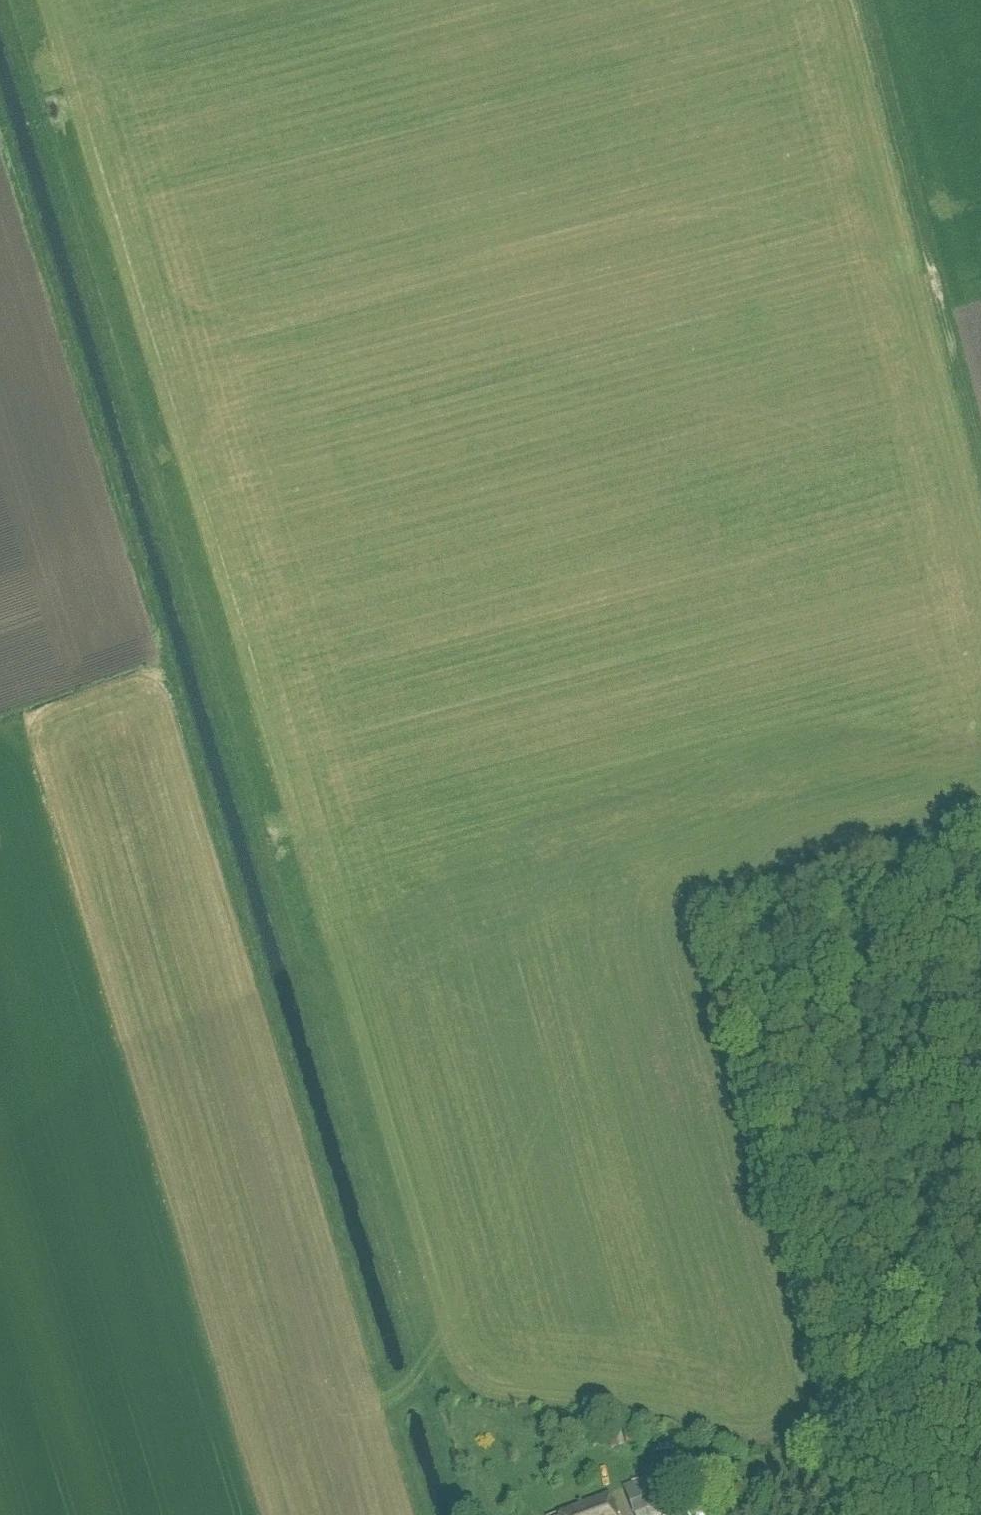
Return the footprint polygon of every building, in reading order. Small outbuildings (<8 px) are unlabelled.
[(665,1474),(623,1488),(633,1514),(636,1514),(675,1502),(665,1474)] [(609,1495),(556,1514),(616,1514),(609,1495)] [(684,1509),(686,1514),(711,1514),(706,1502),(684,1509)]
